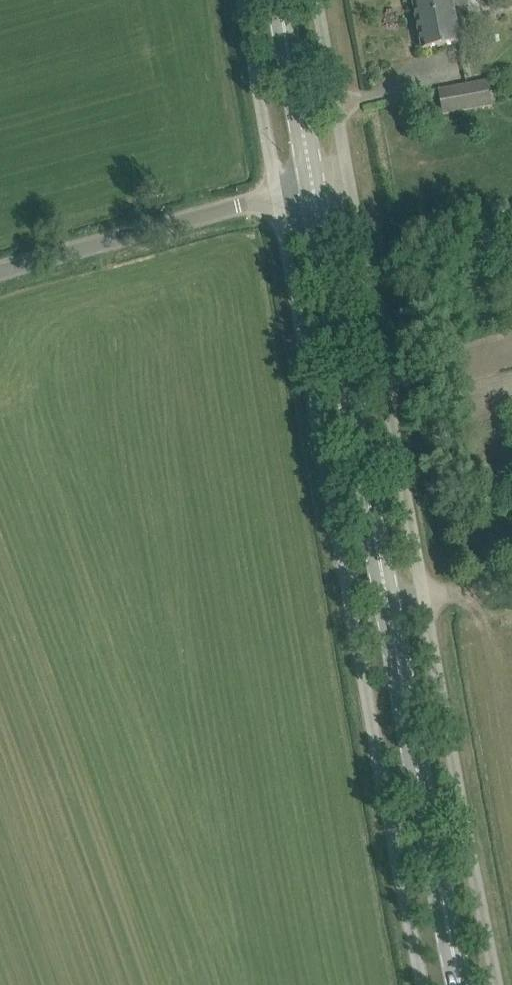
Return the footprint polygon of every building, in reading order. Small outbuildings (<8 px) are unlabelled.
[(423,50),(461,43),(452,0),(413,0),(423,50)] [(439,90),(443,114),(493,104),(488,81),(439,90)]
